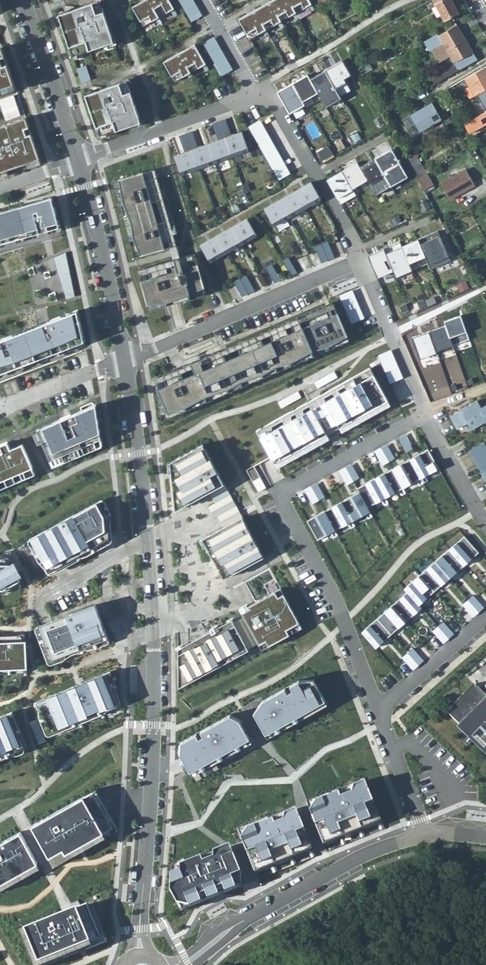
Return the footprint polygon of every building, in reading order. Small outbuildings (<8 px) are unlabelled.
[(132,7),(143,26),(155,19),(158,24),(161,23),(158,17),(148,0),(143,0),(132,7)] [(158,17),(171,10),(174,15),(177,14),(169,0),(148,0),(158,17)] [(195,4),(193,0),(190,0),(181,5),(184,11),(195,4)] [(269,1),(280,21),(292,14),(295,19),(299,17),(296,12),(289,0),(271,0),(269,1)] [(296,12),(308,5),(311,10),(314,8),(310,0),(289,0),(296,12)] [(451,0),(432,0),(435,5),(440,14),(443,20),(458,12),(451,0)] [(99,1),(58,15),(72,56),(113,42),(99,1)] [(269,1),(254,10),(265,29),(277,22),(280,28),(283,26),(280,21),(269,1)] [(187,16),(198,10),(195,4),(184,11),(187,16)] [(435,17),(440,14),(435,5),(430,7),(435,17)] [(190,22),(201,15),(198,10),(187,16),(190,22)] [(254,10),(238,19),(249,38),(262,31),(265,36),(268,34),(265,29),(254,10)] [(432,27),(429,21),(418,27),(421,33),(432,27)] [(453,61),(471,50),(456,24),(432,38),(436,46),(442,43),(453,61)] [(206,48),(217,42),(214,37),(202,43),(206,48)] [(209,54),(220,47),(217,42),(206,48),(209,54)] [(356,68),(362,65),(350,43),(344,46),(344,47),(351,59),(354,65),(355,67),(356,68)] [(195,44),(179,53),(190,72),(202,65),(205,70),(209,68),(195,44)] [(0,46),(0,89),(14,84),(1,46),(0,46)] [(212,59),(223,53),(220,47),(209,54),(212,59)] [(179,53),(164,61),(175,81),(186,74),(190,79),(193,77),(190,72),(179,53)] [(215,65),(226,58),(223,53),(212,59),(215,65)] [(218,70),(229,64),(226,58),(215,65),(218,70)] [(342,61),(325,70),(340,96),(350,91),(344,79),(350,75),(342,61)] [(464,73),(472,87),(480,83),(477,78),(484,74),(485,73),(485,61),(464,73)] [(362,65),(356,68),(357,69),(360,75),(372,68),(368,62),(362,65)] [(457,69),(454,63),(435,73),(439,79),(457,69)] [(229,64),(218,70),(221,75),(232,69),(229,64)] [(78,67),(83,80),(90,78),(85,65),(78,67)] [(325,70),(310,79),(325,107),(341,98),(340,96),(325,70)] [(427,86),(439,79),(435,73),(423,80),(427,86)] [(307,74),(292,83),(302,101),(317,93),(310,79),(307,74)] [(126,81),(86,95),(100,136),(140,122),(126,81)] [(292,83),(277,92),(289,113),(304,105),(302,101),(292,83)] [(440,118),(443,125),(451,121),(443,107),(437,111),(431,101),(400,118),(406,129),(414,124),(418,131),(440,118)] [(485,110),(485,101),(471,109),(475,116),(485,110)] [(475,116),(463,123),(467,131),(485,121),(485,110),(475,116)] [(0,125),(0,172),(39,158),(25,117),(0,125)] [(218,120),(224,138),(232,135),(225,118),(218,120)] [(247,125),(277,177),(288,171),(259,119),(247,125)] [(224,138),(218,120),(211,123),(217,140),(224,138)] [(414,124),(406,129),(410,135),(418,131),(414,124)] [(185,132),(191,150),(198,147),(192,130),(185,132)] [(184,152),(174,156),(181,174),(248,150),(241,132),(232,135),(224,138),(217,140),(198,147),(191,150),(184,152)] [(191,150),(185,132),(178,135),(184,152),(191,150)] [(391,149),(375,158),(391,187),(407,178),(391,149)] [(416,177),(424,173),(412,151),(404,156),(410,167),(416,177)] [(375,158),(359,167),(367,180),(376,195),(391,187),(375,158)] [(357,162),(342,171),(352,188),(367,180),(359,167),(357,162)] [(464,168),(438,182),(447,198),(473,184),(464,168)] [(143,171),(118,178),(123,200),(131,221),(134,237),(140,255),(165,247),(143,171)] [(342,171),(326,179),(340,204),(355,195),(352,188),(342,171)] [(424,173),(416,177),(419,182),(422,188),(431,184),(430,182),(425,185),(422,177),(425,175),(424,173)] [(311,182),(264,208),(273,225),(320,199),(311,182)] [(0,211),(0,243),(59,226),(51,197),(0,211)] [(246,218),(200,245),(209,262),(256,235),(246,218)] [(437,231),(417,239),(425,256),(430,269),(450,261),(437,231)] [(417,239),(401,246),(409,263),(425,256),(417,239)] [(322,243),(321,243),(328,260),(335,257),(328,240),(322,243)] [(321,243),(314,246),(321,263),(328,260),(321,243)] [(383,249),(367,255),(377,278),(393,271),(383,249)] [(65,252),(54,257),(66,298),(74,296),(65,252)] [(288,256),(282,260),(291,276),(298,273),(288,256)] [(197,263),(140,279),(147,304),(167,300),(204,287),(197,263)] [(275,264),(269,268),(277,282),(284,279),(275,264)] [(246,275),(239,278),(248,294),(255,291),(246,275)] [(239,278),(233,282),(242,297),(248,294),(239,278)] [(340,294),(352,322),(366,317),(354,288),(340,294)] [(333,301),(155,376),(162,419),(349,340),(333,301)] [(0,339),(0,372),(84,340),(77,310),(0,339)] [(383,365),(396,359),(392,348),(379,354),(383,365)] [(321,402),(316,405),(327,424),(332,422),(335,429),(384,403),(371,378),(370,376),(321,402)] [(460,410),(468,422),(471,429),(485,422),(485,423),(485,404),(480,407),(477,401),(460,410)] [(96,404),(37,428),(50,459),(92,441),(101,437),(96,404)] [(309,409),(256,437),(270,464),(323,435),(314,418),(317,416),(312,407),(309,409)] [(460,410),(449,416),(457,429),(468,422),(460,410)] [(32,467),(22,443),(10,448),(7,441),(0,444),(0,445),(3,451),(0,452),(0,481),(32,467)] [(468,451),(485,482),(485,446),(483,442),(468,451)] [(173,511),(188,503),(208,492),(224,484),(202,444),(170,461),(170,464),(168,464),(173,511)] [(385,497),(438,468),(428,449),(357,488),(359,492),(370,512),(387,502),(385,497)] [(214,503),(229,494),(228,492),(224,484),(208,492),(214,503)] [(359,492),(307,521),(317,540),(370,512),(359,492)] [(235,504),(229,494),(214,503),(211,504),(218,516),(236,506),(235,504)] [(99,500),(32,537),(49,570),(103,540),(109,537),(108,514),(99,500)] [(214,518),(217,516),(218,516),(211,504),(207,506),(214,518)] [(236,506),(218,516),(217,516),(221,523),(223,527),(242,517),(240,515),(236,506)] [(202,538),(223,578),(263,557),(242,517),(223,527),(206,536),(202,538)] [(479,552),(464,536),(404,588),(407,591),(419,605),(479,552)] [(3,589),(21,579),(12,563),(0,563),(0,589),(3,589)] [(299,622),(280,588),(240,609),(244,616),(233,622),(231,619),(178,648),(178,687),(215,668),(259,644),(261,649),(289,634),(286,629),(299,622)] [(419,605),(407,591),(362,631),(377,649),(422,609),(419,605)] [(59,618),(39,625),(51,660),(107,637),(95,604),(59,618)] [(0,641),(0,669),(27,668),(26,640),(0,641)] [(79,684),(37,701),(49,731),(117,702),(105,673),(79,684)] [(265,733),(324,701),(311,678),(295,678),(257,698),(252,709),(265,733)] [(485,691),(458,720),(485,747),(485,691)] [(190,771),(248,738),(237,718),(226,712),(178,738),(178,751),(190,771)] [(0,716),(0,753),(7,750),(9,752),(21,747),(7,713),(0,716)] [(304,805),(320,844),(377,820),(361,781),(304,805)] [(98,830),(79,795),(28,824),(45,854),(59,847),(61,851),(98,830)] [(236,832),(253,871),(310,847),(293,808),(236,832)] [(15,832),(0,840),(0,880),(33,861),(15,832)] [(166,891),(178,910),(236,885),(238,873),(226,844),(169,868),(166,891)] [(19,929),(33,964),(36,964),(104,940),(88,903),(19,929)]
